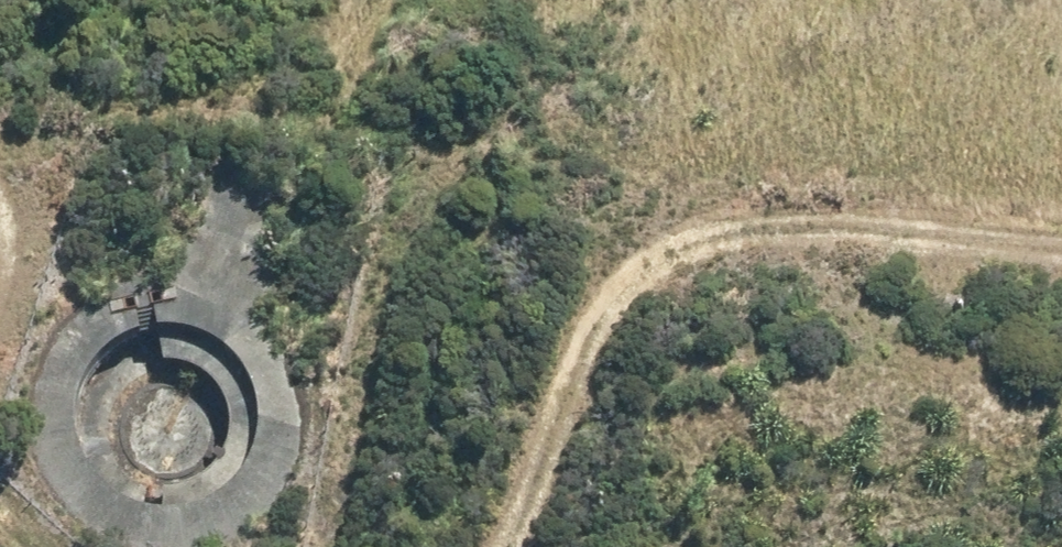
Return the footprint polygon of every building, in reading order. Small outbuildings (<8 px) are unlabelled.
[(111,546),(227,546),(228,546),(266,520),(292,482),(305,439),(303,393),(286,351),(256,316),(217,293),(172,284),(127,290),(87,310),(54,342),(34,383),(28,428),(37,472),(61,511),(96,541),(111,546)]
